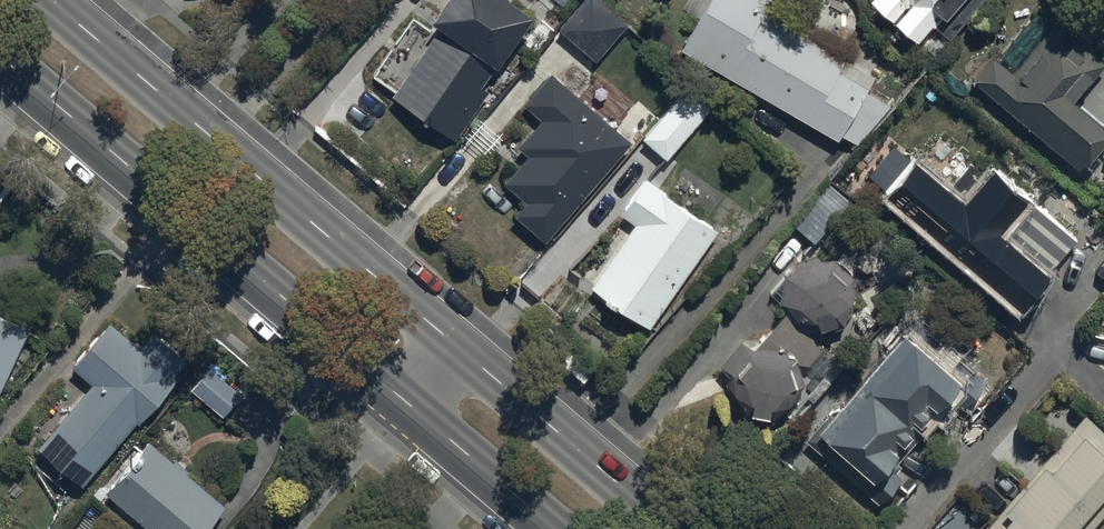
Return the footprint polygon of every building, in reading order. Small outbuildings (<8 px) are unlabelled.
[(514,0),(447,0),(433,21),(442,27),(394,96),(457,140),(491,91),(484,86),(498,65),(500,66),(536,15),(514,0)] [(558,28),(597,61),(627,25),(597,0),(582,0),(558,28)] [(858,146),(894,108),(869,92),(879,73),(768,9),(773,0),(686,0),(674,21),(690,30),(680,48),(840,141),(843,137),(858,146)] [(869,1),(916,43),(931,26),(948,42),(984,0),(870,0),(869,1)] [(973,80),(1077,170),(1103,139),(1103,126),(1073,99),(1103,63),(1103,60),(1057,19),(1012,71),(994,56),(973,80)] [(634,141),(551,72),(524,104),(541,119),(518,147),(528,156),(504,184),(525,202),(516,214),(549,242),(634,141)] [(691,82),(642,138),(667,160),(716,103),(691,82)] [(894,149),(864,183),(881,198),(887,191),(938,236),(927,248),(963,279),(973,268),(1020,309),(1080,242),(993,165),(984,175),(970,163),(949,186),(918,159),(912,165),(894,149)] [(634,220),(590,286),(653,328),(719,230),(666,195),(667,193),(646,178),(623,213),(634,220)] [(826,186),(793,223),(815,243),(848,206),(826,186)] [(730,383),(730,387),(730,390),(731,393),(732,396),(733,398),(734,401),(736,404),(738,406),(740,409),(742,411),(745,413),(747,414),(750,416),(753,417),(756,418),(759,419),(762,419),(765,419),(768,419),(771,419),(774,418),(777,417),(780,416),(783,415),(785,413),(788,411),(790,409),(792,407),(794,405),(796,402),(797,399),(799,397),(800,394),(800,391),(801,388),(801,384),(801,381),(800,378),(800,375),(799,372),(798,369),(797,368),(802,363),(807,368),(827,348),(812,333),(816,328),(818,329),(822,328),(825,328),(828,327),(831,326),(834,325),(836,324),(839,322),(842,320),(844,318),(846,315),(848,313),(850,310),(851,307),(852,304),(853,301),(854,298),(854,295),(854,292),(854,289),(854,286),(853,283),(852,280),(851,277),(849,274),(848,271),(846,269),(843,266),(841,264),(839,262),(838,262),(833,259),(830,258),(827,257),(824,257),(821,256),(818,256),(814,256),(811,257),(808,257),(805,258),(802,260),(800,261),(797,263),(794,265),(792,267),(790,269),(788,272),(786,274),(785,277),(784,280),(783,283),(782,286),(782,289),(782,293),(782,296),(782,299),(783,302),(784,305),(785,308),(787,311),(788,313),(789,314),(753,350),(743,339),(720,362),(734,373),(731,376),(730,377),(730,380),(730,383)] [(30,329),(0,314),(0,395),(30,329)] [(987,381),(913,317),(803,442),(877,506),(901,479),(895,474),(902,466),(896,461),(950,399),(962,410),(987,381)] [(140,424),(177,379),(174,377),(188,359),(153,331),(140,346),(110,321),(71,368),(92,384),(39,449),(85,487),(138,422),(140,424)] [(208,367),(190,388),(224,417),(243,396),(208,367)] [(985,528),(1090,528),(1103,514),(1103,430),(1087,415),(985,528)] [(106,492),(151,528),(208,528),(227,505),(148,440),(106,492)]
